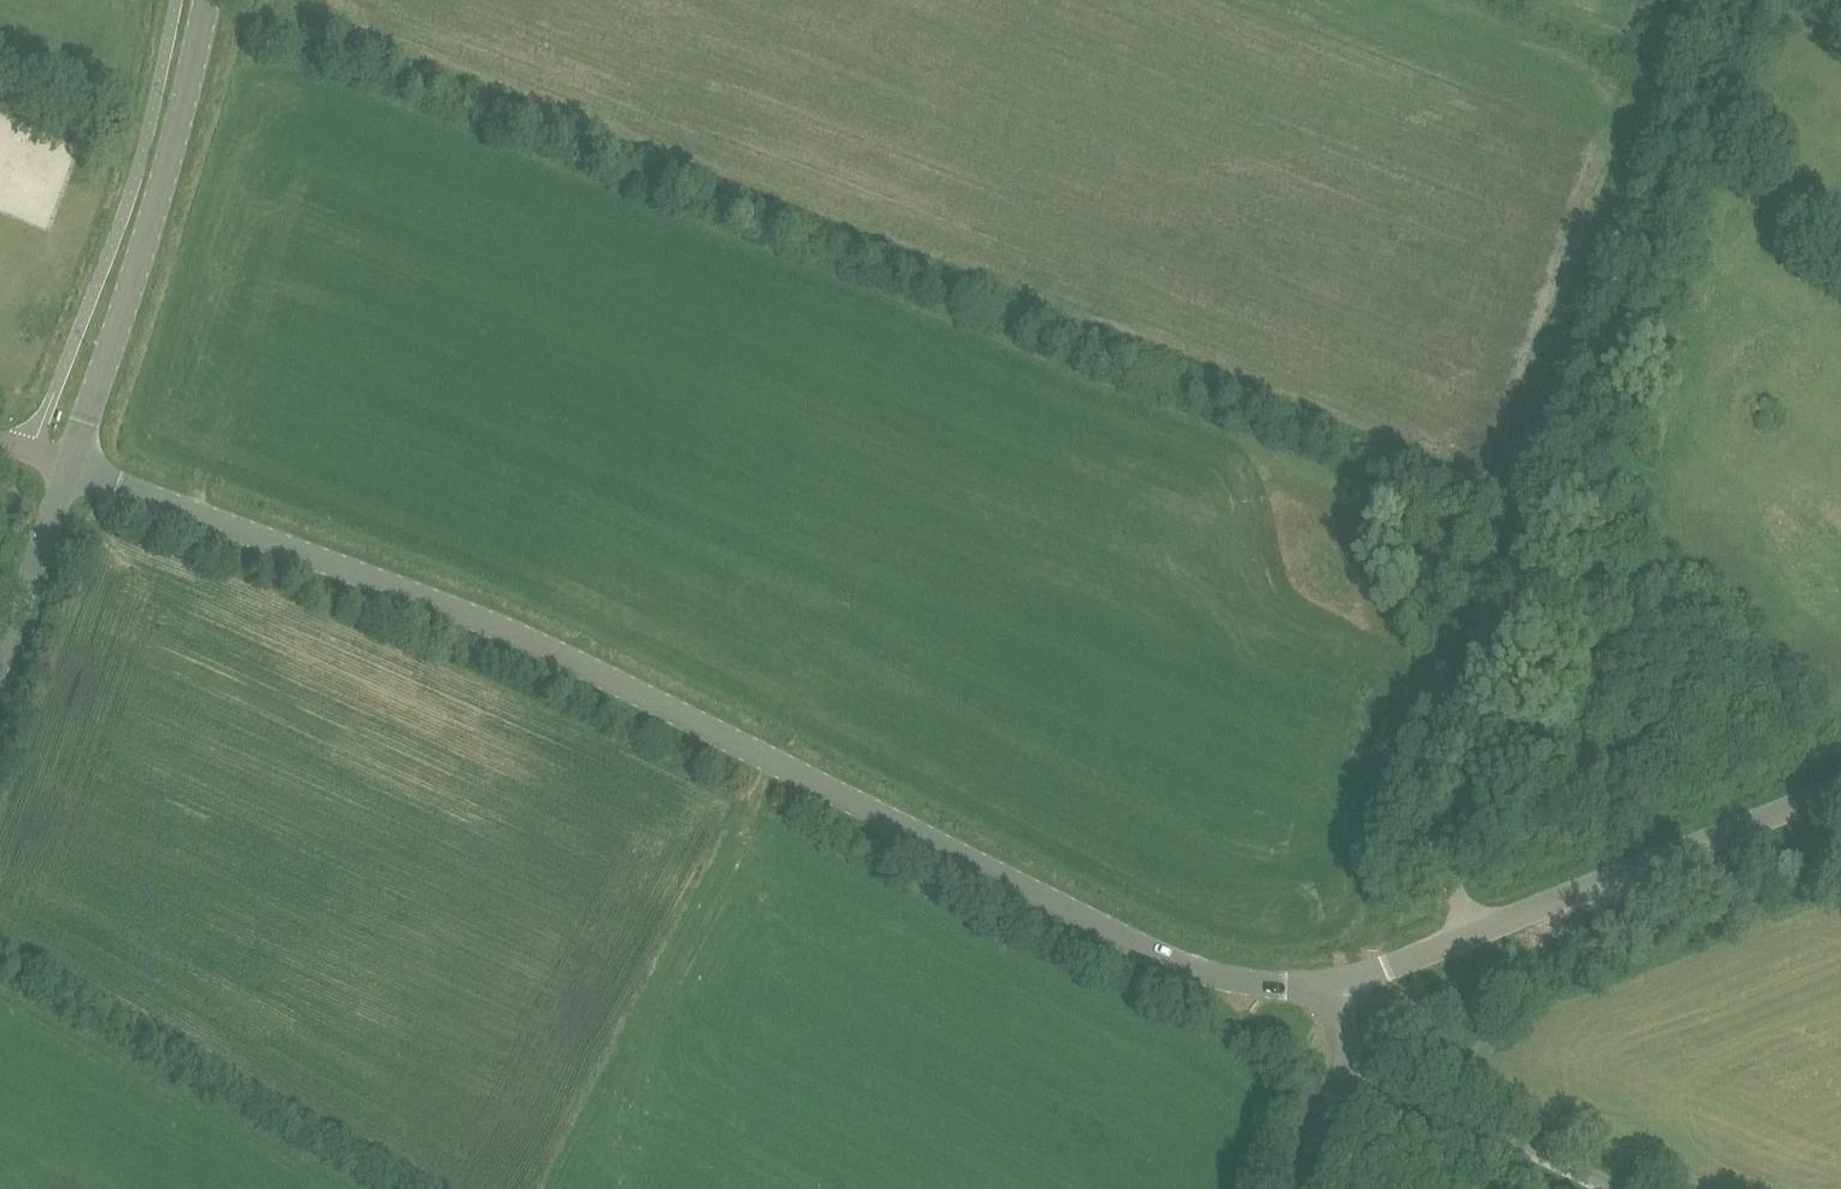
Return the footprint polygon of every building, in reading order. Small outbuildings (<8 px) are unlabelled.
[(1427,1012),(1414,1019),(1420,1029),(1433,1022),(1427,1013),(1427,1012)]
